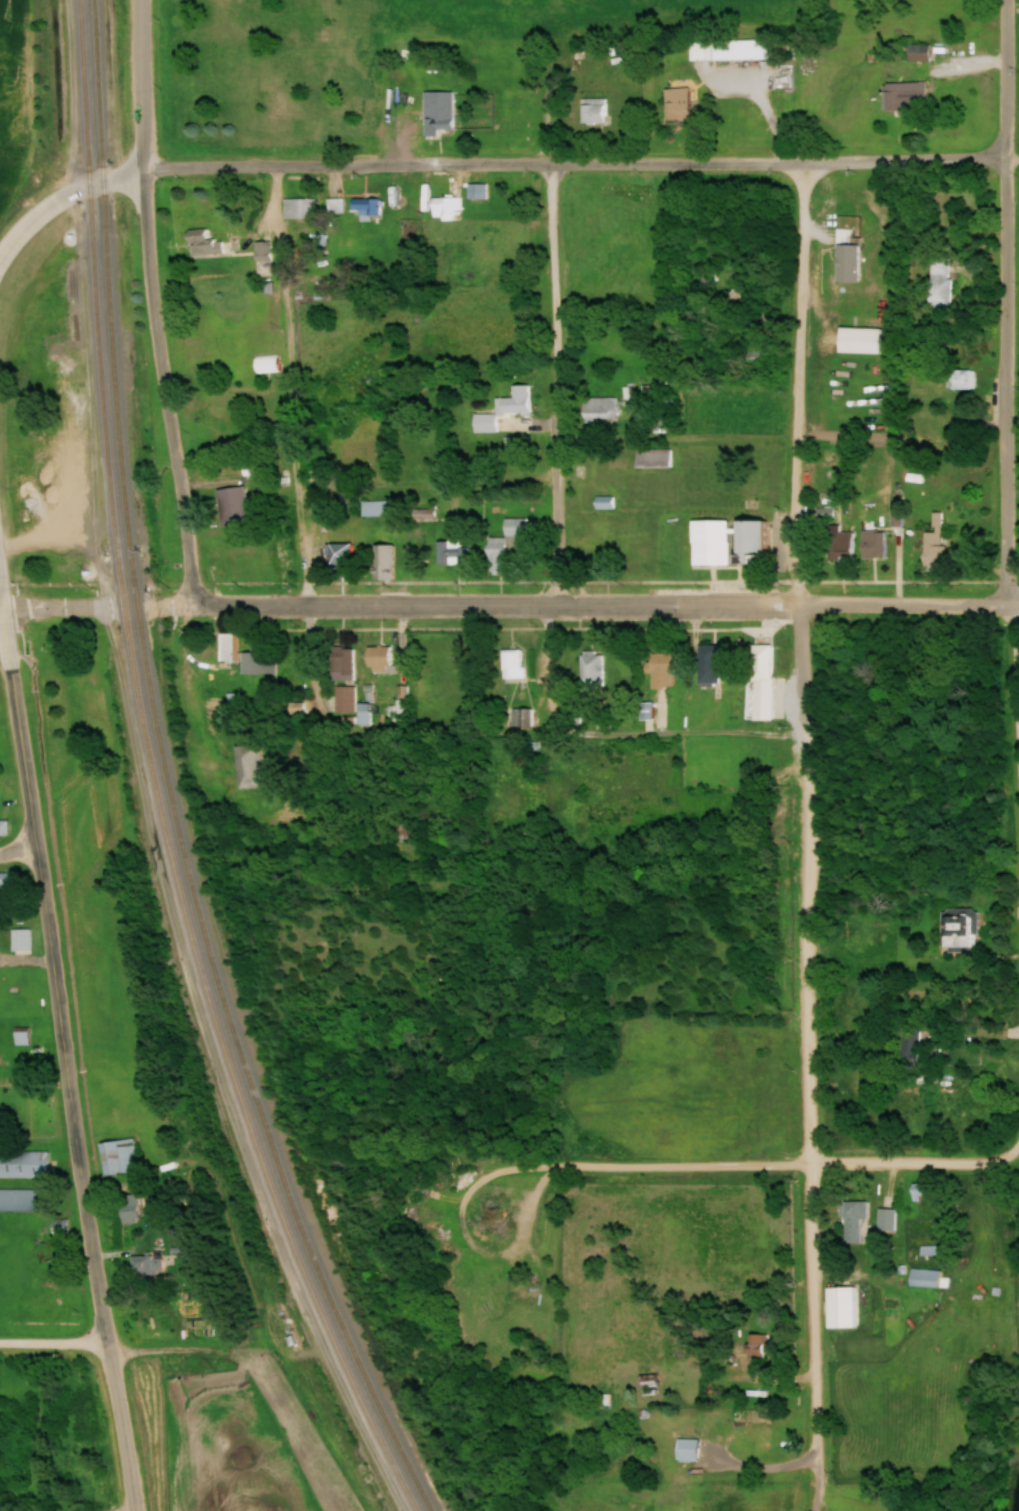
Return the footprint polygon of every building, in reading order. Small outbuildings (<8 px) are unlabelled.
[(767,41),(689,41),(689,61),(767,61),(767,41)] [(927,45),(907,45),(907,60),(927,60),(927,45)] [(882,82),(882,110),(924,110),(924,82),(882,82)] [(663,121),(687,121),(687,89),(663,89),(663,121)] [(452,92),(423,92),(423,133),(452,133),(452,92)] [(582,123),(604,123),(604,99),(582,99),(582,123)] [(484,184),(466,184),(466,200),(484,200),(484,184)] [(459,197),(431,197),(431,220),(452,220),(452,213),(459,213),(459,197)] [(282,198),(282,219),(313,219),(313,198),(282,198)] [(380,199),(352,199),(352,216),(380,216),(380,199)] [(478,233),(497,233),(497,224),(478,224),(478,233)] [(188,230),(189,256),(222,255),(221,240),(207,241),(206,229),(188,230)] [(836,241),(845,241),(845,229),(836,229),(836,241)] [(269,260),(269,241),(253,241),(253,260),(269,260)] [(857,244),(835,244),(835,281),(857,281),(857,244)] [(927,308),(948,308),(948,256),(928,256),(927,308)] [(739,311),(747,300),(733,289),(724,300),(739,311)] [(253,356),(253,372),(278,372),(278,356),(253,356)] [(948,389),(973,389),(973,370),(948,370),(948,389)] [(495,432),(495,417),(528,417),(527,386),(511,386),(511,398),(495,398),(495,414),(473,415),(473,433),(495,432)] [(614,397),(582,397),(582,422),(614,422),(614,397)] [(670,448),(635,448),(635,467),(670,467),(670,448)] [(219,527),(246,524),(242,486),(215,489),(219,527)] [(360,500),(360,515),(398,515),(398,500),(360,500)] [(432,519),(432,509),(416,509),(416,519),(432,519)] [(922,565),(941,566),(942,513),(931,512),(930,532),(922,532),(922,565)] [(486,538),(486,575),(506,575),(505,544),(512,544),(512,537),(525,537),(525,519),(503,519),(503,538),(486,538)] [(727,521),(692,521),(692,566),(727,566),(727,521)] [(735,521),(735,566),(764,566),(764,521),(735,521)] [(883,559),(883,531),(860,531),(860,559),(883,559)] [(827,561),(852,561),(852,533),(827,533),(827,561)] [(436,540),(436,566),(465,566),(465,540),(436,540)] [(326,565),(350,565),(350,544),(326,544),(326,565)] [(372,580),(393,580),(393,545),(372,545),(372,580)] [(234,634),(219,634),(219,662),(234,662),(234,634)] [(696,685),(717,685),(717,645),(696,645),(696,685)] [(770,646),(749,646),(749,682),(770,682),(770,646)] [(390,647),(366,647),(366,671),(390,671),(390,647)] [(352,648),(330,648),(330,680),(352,680),(352,648)] [(502,651),(502,679),(521,679),(521,651),(502,651)] [(650,689),(670,689),(670,653),(648,653),(648,673),(650,673),(650,689)] [(602,686),(602,654),(580,654),(580,686),(602,686)] [(351,687),(334,688),(334,712),(351,712),(351,687)] [(355,725),(368,725),(368,704),(355,704),(355,725)] [(651,720),(651,704),(638,704),(638,720),(651,720)] [(531,709),(510,709),(510,726),(531,727),(531,709)] [(234,747),(238,790),(263,787),(259,745),(234,747)] [(941,949),(971,949),(971,909),(941,909),(941,949)] [(28,930),(9,930),(9,951),(28,951),(28,930)] [(12,1044),(27,1044),(27,1027),(12,1027),(12,1044)] [(917,1060),(917,1030),(899,1030),(899,1060),(917,1060)] [(98,1142),(103,1176),(138,1171),(133,1138),(98,1142)] [(48,1174),(0,1175),(0,1151),(47,1150),(48,1174)] [(910,1200),(925,1200),(925,1184),(910,1184),(910,1200)] [(37,1209),(0,1208),(0,1186),(37,1187),(37,1209)] [(137,1194),(117,1195),(118,1222),(137,1222),(137,1194)] [(866,1220),(866,1201),(841,1201),(841,1243),(860,1243),(860,1220),(866,1220)] [(876,1209),(876,1230),(894,1230),(894,1209),(876,1209)] [(50,1220),(50,1234),(64,1234),(64,1220),(50,1220)] [(161,1256),(129,1256),(129,1274),(161,1274),(161,1256)] [(909,1286),(946,1286),(946,1278),(939,1278),(939,1269),(909,1269),(909,1286)] [(826,1322),(825,1284),(853,1284),(853,1322),(826,1322)] [(765,1334),(746,1334),(746,1359),(765,1359),(765,1334)] [(655,1375),(638,1375),(638,1386),(655,1386),(655,1375)] [(675,1461),(697,1461),(697,1438),(675,1438),(675,1461)]
